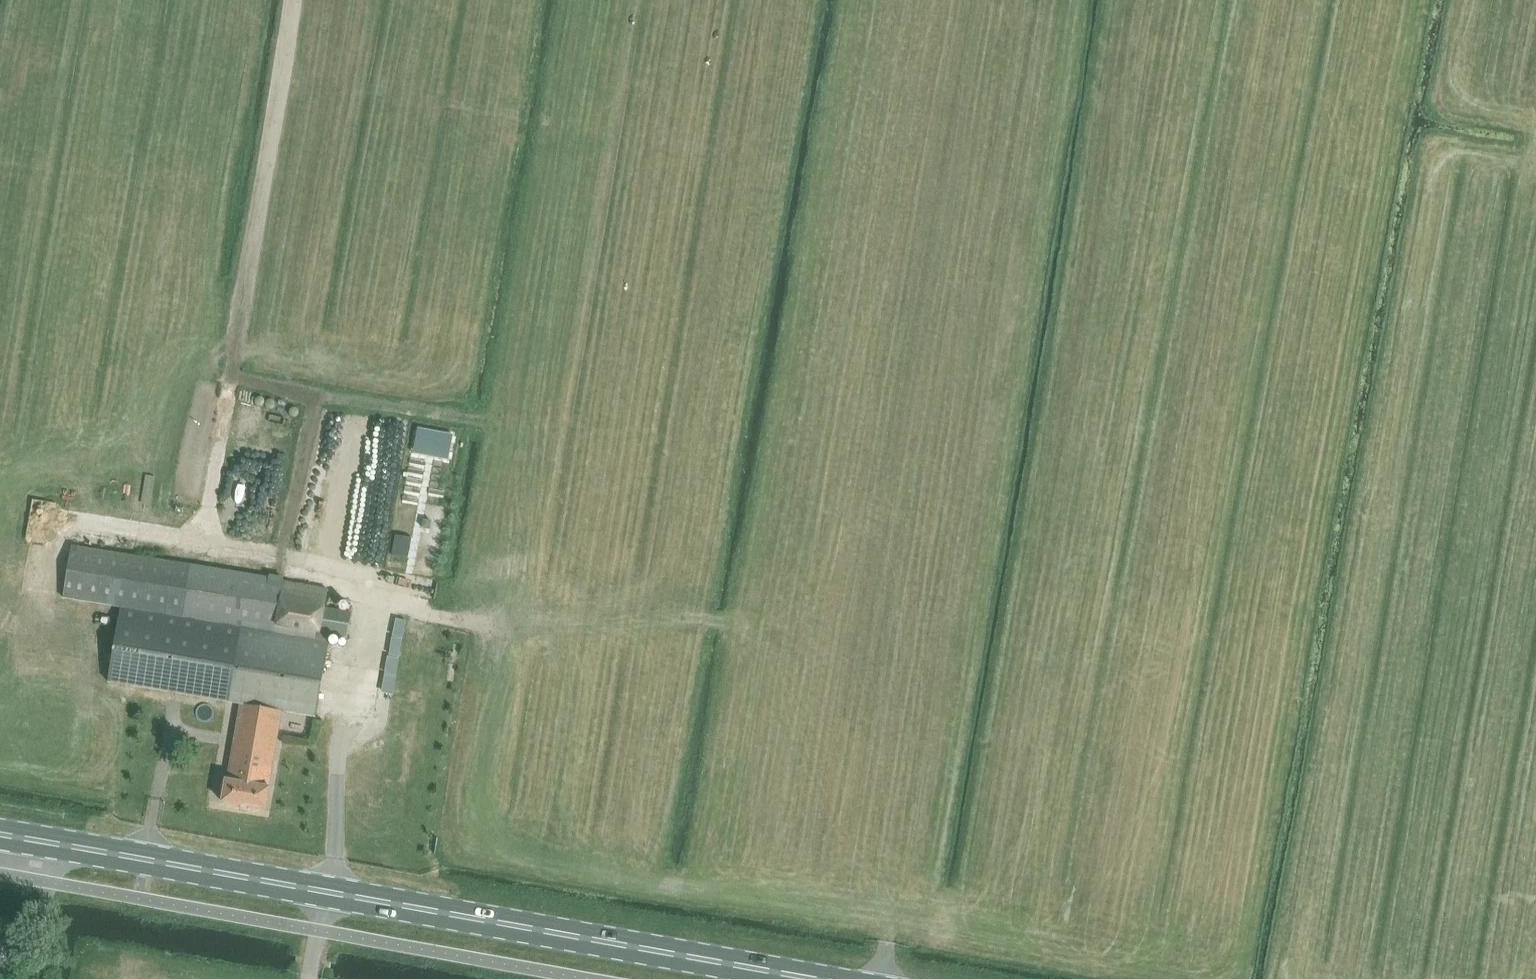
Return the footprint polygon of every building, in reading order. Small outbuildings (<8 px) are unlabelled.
[(72,545),(63,597),(120,607),(107,683),(238,705),(223,802),(265,809),(279,711),(314,716),(327,633),(344,636),(348,612),(325,608),(328,588),(72,545)]
